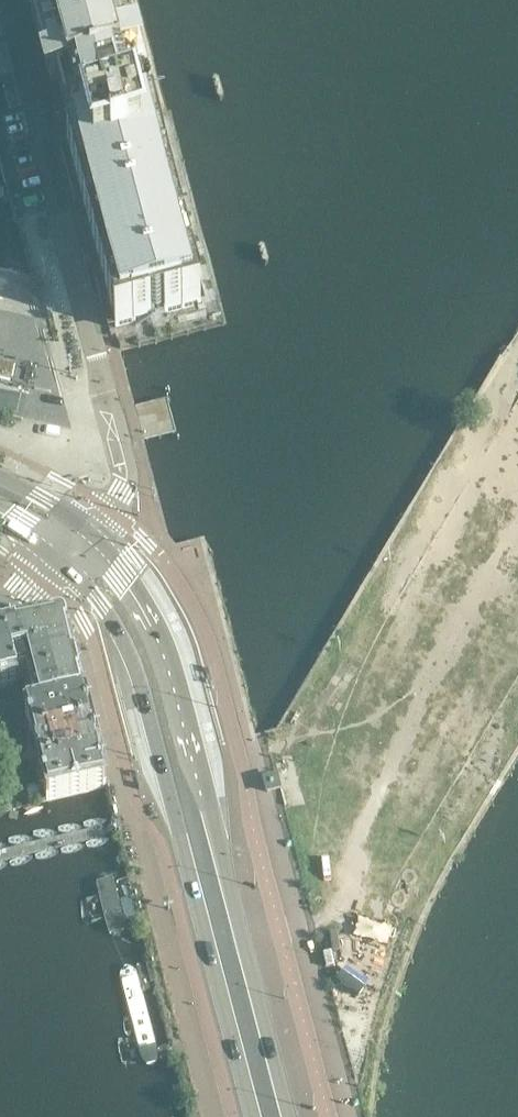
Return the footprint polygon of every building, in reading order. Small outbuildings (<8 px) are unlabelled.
[(131,0),(29,0),(51,82),(58,80),(67,114),(129,97),(130,102),(138,106),(143,105),(146,106),(148,106),(155,95),(151,93),(150,87),(152,80),(131,0)] [(6,44),(0,46),(0,75),(14,72),(6,44)] [(201,306),(153,123),(151,116),(147,117),(145,112),(137,114),(127,108),(129,115),(115,119),(113,113),(97,117),(99,123),(66,132),(67,146),(61,147),(74,198),(81,196),(102,277),(95,278),(102,303),(108,301),(115,328),(201,306)] [(0,364),(0,378),(9,380),(12,367),(0,364)] [(15,660),(70,646),(67,632),(70,632),(68,624),(64,621),(60,621),(9,632),(15,660)] [(15,660),(9,632),(0,634),(0,689),(20,684),(17,671),(15,660)] [(77,672),(70,646),(15,660),(17,671),(29,668),(33,684),(77,672)] [(84,698),(77,672),(33,684),(36,698),(24,701),(27,712),(83,698),(84,698)] [(91,726),(83,698),(27,712),(33,741),(91,726)] [(98,755),(95,741),(91,726),(33,741),(40,770),(98,755)] [(106,784),(98,755),(40,770),(46,799),(106,784)] [(277,790),(274,777),(262,780),(265,793),(277,790)] [(100,877),(99,880),(113,936),(132,931),(118,876),(115,873),(112,871),(109,871),(105,872),(102,874),(100,877)] [(133,950),(112,956),(143,1071),(164,1065),(133,950)] [(349,967),(338,980),(358,996),(369,983),(349,967)]
